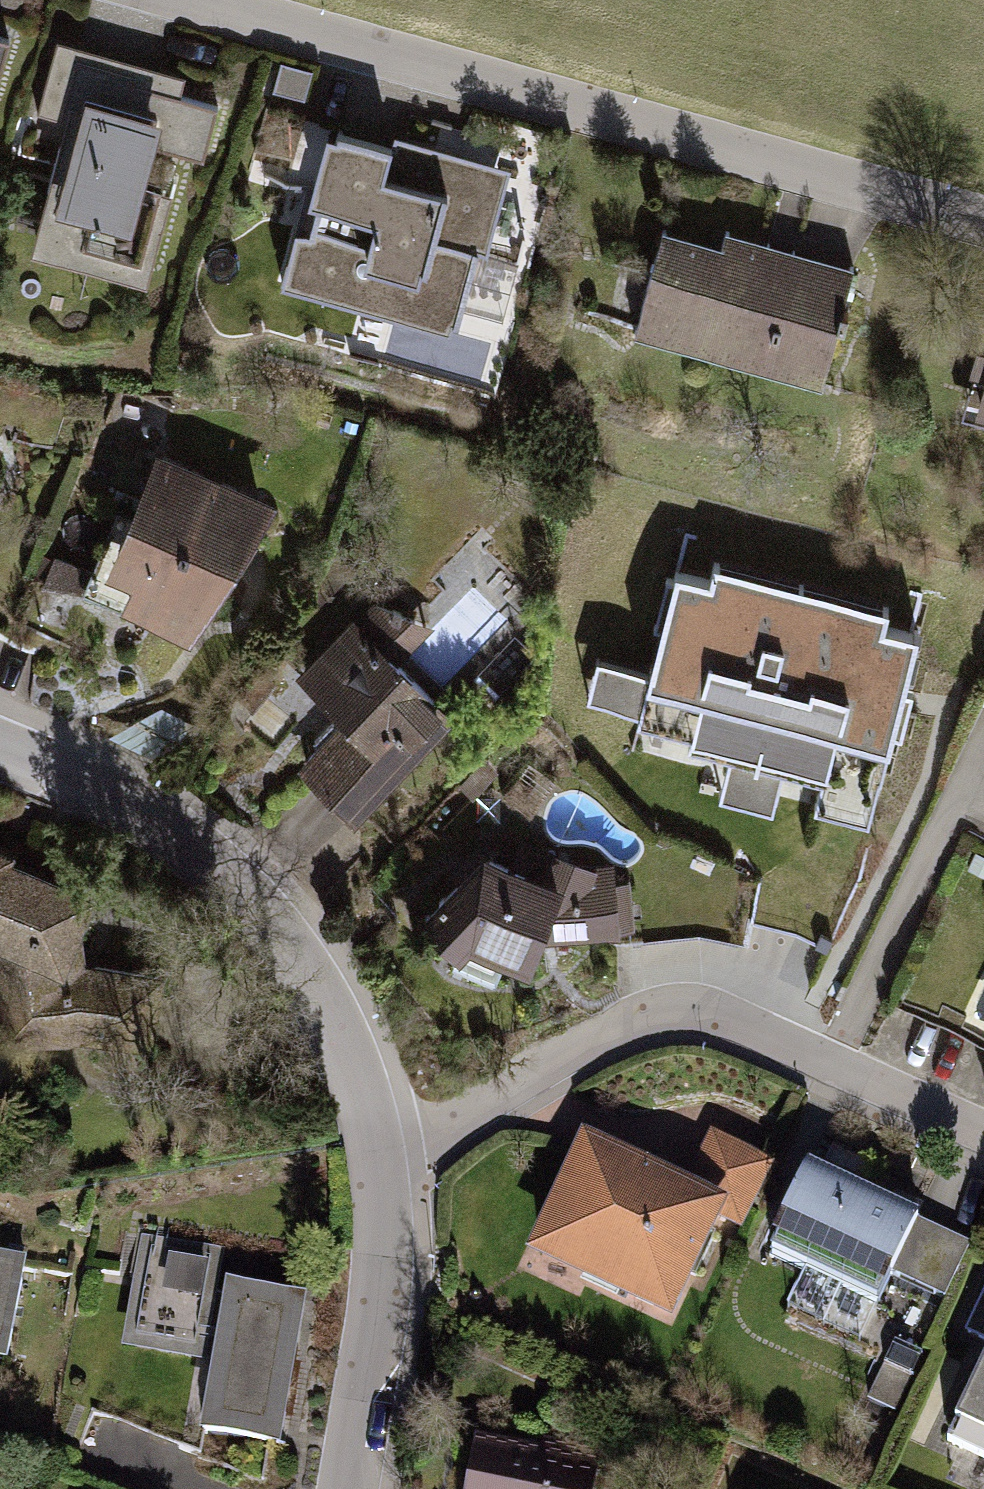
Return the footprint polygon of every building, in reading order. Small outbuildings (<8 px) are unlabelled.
[(0,35),(0,68),(9,37),(0,35)] [(136,73),(76,56),(48,159),(66,164),(47,231),(153,260),(172,188),(139,178),(149,142),(203,157),(218,104),(134,81),(136,73)] [(391,145),(311,122),(294,184),(306,187),(281,279),(366,303),(369,294),(458,318),(477,251),(492,195),(450,184),(455,162),(391,145)] [(394,135),(391,145),(455,162),(450,184),(492,195),(477,251),(487,254),(511,167),(394,135)] [(636,325),(822,378),(852,274),(724,238),(719,254),(661,237),(636,325)] [(975,366),(983,369),(983,334),(975,366)] [(975,366),(960,415),(983,421),(983,405),(981,404),(983,393),(983,369),(975,366)] [(259,506),(160,464),(135,520),(118,513),(85,591),(124,607),(129,597),(187,622),(214,557),(226,562),(259,506)] [(639,710),(639,712),(692,726),(688,743),(729,754),(782,767),(821,777),(814,804),(868,818),(879,774),(881,774),(892,729),(901,731),(912,687),(904,685),(918,630),(884,622),(889,604),(714,560),(710,577),(676,568),(673,577),(666,575),(654,625),(660,627),(649,672),(639,710)] [(354,809),(447,715),(398,664),(391,656),(386,659),(367,640),(394,612),(375,606),(308,676),(349,716),(340,725),(331,723),(315,740),(316,749),(306,760),(354,809)] [(426,622),(394,612),(367,640),(386,659),(391,656),(398,664),(426,622)] [(639,710),(649,672),(596,658),(587,696),(639,710)] [(152,755),(205,727),(161,706),(108,734),(152,755)] [(782,767),(729,754),(719,792),(772,806),(782,767)] [(974,848),(966,864),(983,873),(983,853),(974,848)] [(0,849),(0,939),(2,940),(7,991),(19,990),(26,1039),(77,1033),(148,1045),(160,979),(82,966),(77,927),(91,895),(7,859),(9,853),(0,849)] [(485,859),(428,918),(458,949),(469,937),(506,952),(528,961),(539,933),(629,925),(625,885),(614,885),(613,869),(586,871),(554,859),(544,883),(485,859)] [(469,937),(458,949),(454,958),(496,976),(506,952),(469,937)] [(26,1039),(19,990),(7,991),(14,1041),(26,1039)] [(588,1151),(541,1252),(667,1311),(713,1211),(739,1224),(767,1163),(713,1138),(686,1197),(675,1192),(673,1195),(649,1184),(650,1180),(588,1151)] [(970,1245),(809,1170),(770,1254),(805,1270),(878,1304),(892,1275),(945,1299),(970,1245)] [(220,1334),(226,1297),(206,1293),(213,1257),(149,1246),(149,1249),(135,1246),(130,1277),(144,1279),(133,1342),(197,1353),(200,1331),(220,1334)] [(0,1259),(0,1358),(7,1359),(25,1264),(0,1259)] [(878,1304),(805,1270),(787,1309),(860,1343),(878,1304)] [(271,1442),(295,1309),(226,1297),(220,1334),(203,1430),(271,1442)] [(969,1332),(983,1339),(983,1299),(969,1332)] [(895,1342),(884,1366),(911,1379),(922,1354),(895,1342)] [(884,1366),(868,1401),(894,1413),(911,1379),(884,1366)] [(948,1446),(983,1462),(983,1367),(948,1446)] [(477,1445),(469,1488),(593,1488),(596,1469),(571,1465),(571,1453),(571,1451),(547,1447),(546,1455),(477,1445)] [(598,1457),(571,1453),(571,1465),(596,1469),(598,1457)]
